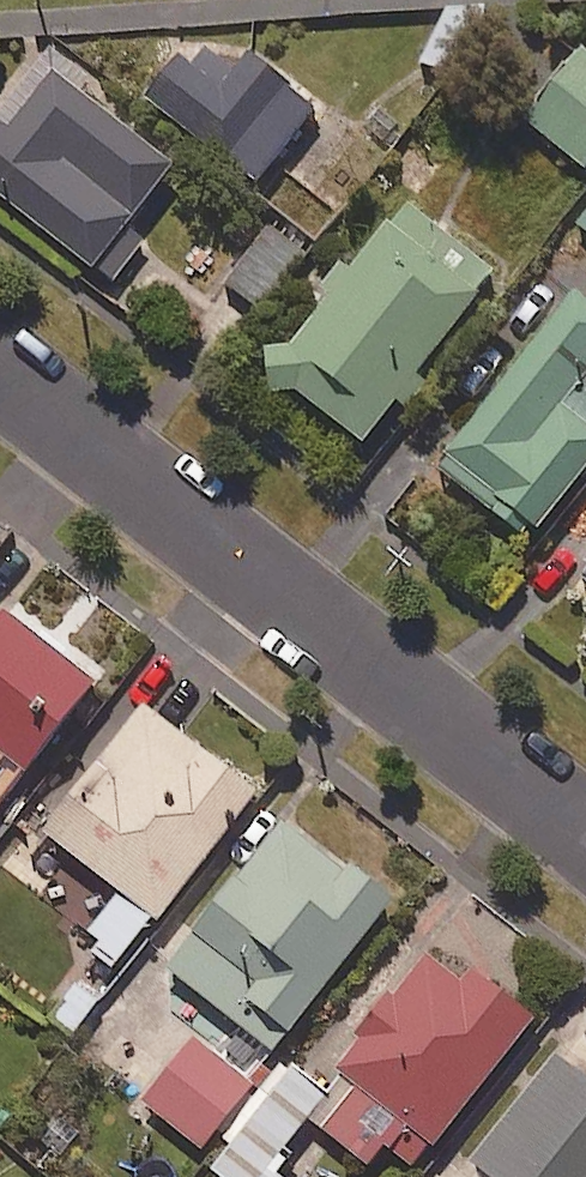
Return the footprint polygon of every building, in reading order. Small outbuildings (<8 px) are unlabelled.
[(54,52),(0,119),(0,192),(117,286),(151,244),(137,233),(184,173),(85,94),(93,84),(54,52)] [(326,110),(258,56),(253,55),(248,55),(244,54),(239,54),(234,54),(230,54),(225,54),(220,54),(216,55),(211,56),(207,57),(202,58),(198,59),(193,61),(189,62),(158,102),(266,187),(326,110)] [(578,55),(523,126),(584,174),(585,172),(585,62),(578,55)] [(442,391),(427,379),(506,279),(415,208),(281,378),(371,449),(406,406),(421,418),(442,391)] [(322,245),(285,217),(232,287),(269,316),(322,245)] [(577,231),(585,238),(585,219),(577,231)] [(574,299),(432,479),(524,552),(585,474),(585,388),(583,386),(585,382),(585,308),(574,299)] [(577,587),(585,594),(585,574),(577,587)] [(19,617),(0,639),(0,816),(106,695),(19,617)] [(52,838),(126,895),(95,934),(105,942),(93,957),(123,981),(167,924),(265,798),(152,710),(52,838)] [(404,904),(358,867),(351,876),(289,826),(174,969),(282,1056),(404,904)] [(305,1173),(287,1159),(316,1123),(334,1138),(375,1171),(393,1149),(424,1175),(544,1024),(480,973),(470,985),(437,958),(329,1094),(304,1073),(217,1175),(219,1176),(302,1176),(305,1173)] [(259,1089),(202,1044),(151,1108),(208,1154),(259,1089)] [(566,1058),(479,1167),(492,1176),(585,1176),(585,1074),(566,1058)]
